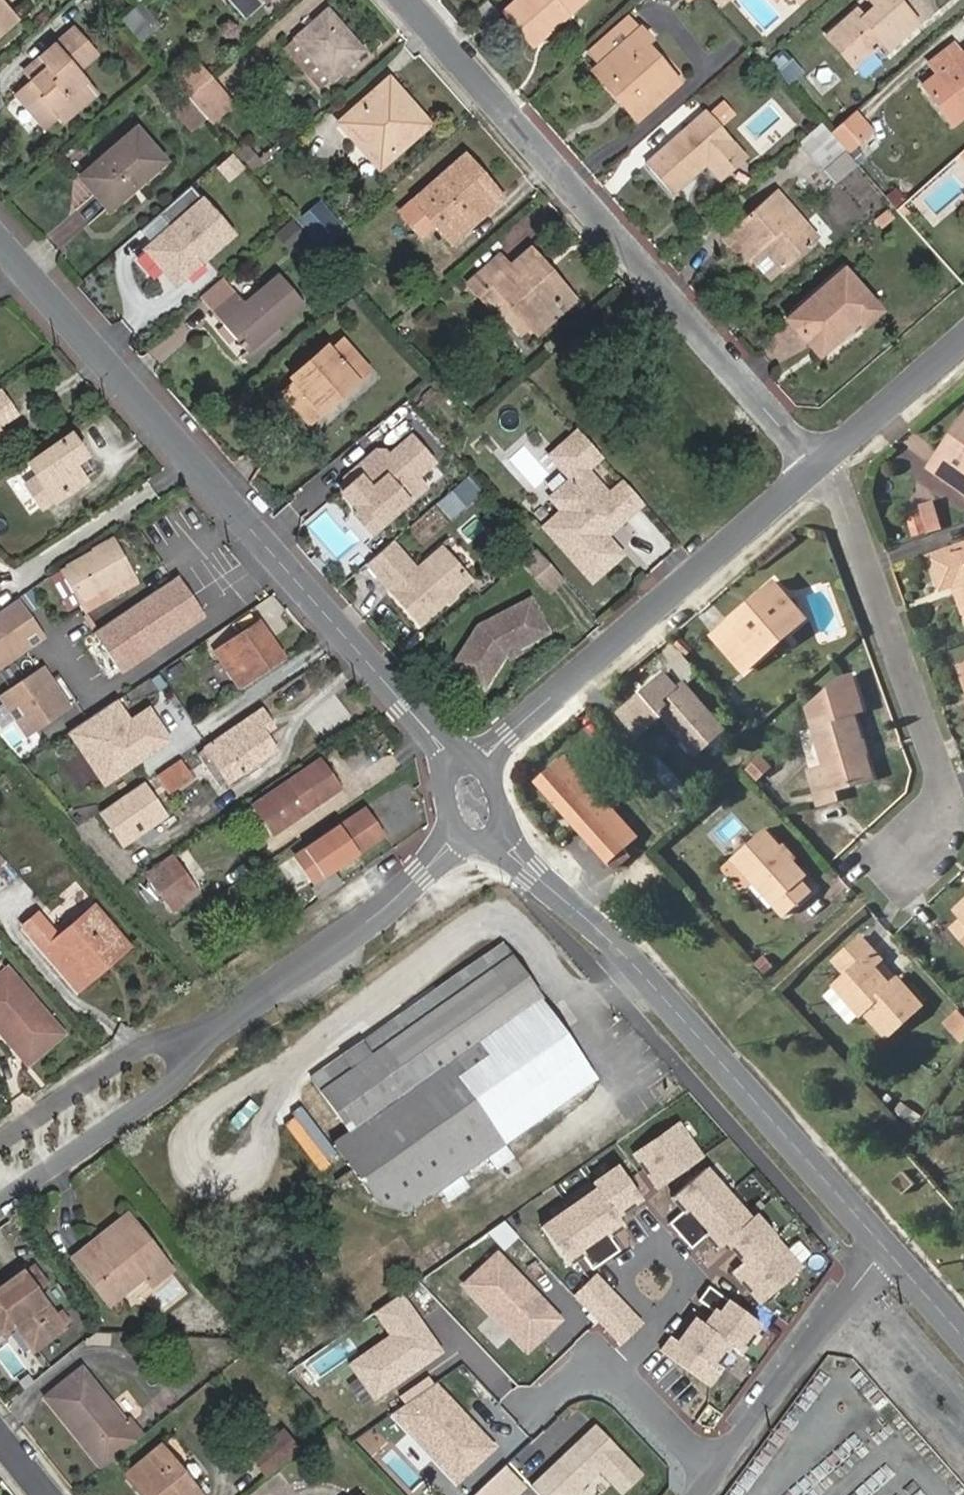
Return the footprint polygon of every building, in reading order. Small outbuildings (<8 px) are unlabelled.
[(245,18),(264,3),(262,0),(228,0),(245,18)] [(561,8),(570,0),(516,0),(504,11),(533,44),(566,14),(561,8)] [(582,0),(570,0),(561,8),(566,14),(582,0)] [(888,49),(917,23),(897,0),(870,0),(874,5),(861,17),(856,10),(826,36),(852,66),(881,41),(888,49)] [(16,20),(0,3),(0,34),(16,20)] [(140,40),(153,29),(136,8),(122,20),(140,40)] [(363,49),(329,10),(295,38),(330,77),(363,49)] [(625,15),(584,51),(598,64),(639,28),(625,15)] [(636,119),(678,82),(645,43),(650,39),(640,28),(639,28),(598,64),(628,99),(623,104),(636,119)] [(63,121),(94,93),(76,71),(94,55),(72,29),(37,58),(45,68),(16,93),(46,126),(58,115),(63,121)] [(317,88),(330,77),(295,38),(283,49),(317,88)] [(950,125),(963,115),(963,49),(960,51),(953,42),(928,62),(935,73),(917,85),(950,125)] [(189,50),(166,69),(187,94),(211,74),(189,50)] [(787,85),(801,73),(782,50),(768,63),(787,85)] [(598,64),(593,69),(623,104),(628,99),(598,64)] [(211,122),(234,102),(211,74),(187,94),(207,116),(211,122)] [(412,102),(390,77),(380,85),(402,110),(412,102)] [(338,121),(378,166),(429,122),(412,102),(402,110),(380,85),(338,121)] [(190,131),(207,116),(187,94),(171,109),(190,131)] [(845,151),(872,128),(856,110),(829,133),(841,147),(844,149),(845,151)] [(718,177),(744,154),(704,111),(647,161),(673,191),(706,162),(718,177)] [(800,142),(823,167),(844,149),(841,147),(829,133),(821,123),(800,142)] [(81,176),(108,208),(164,159),(137,128),(81,176)] [(435,223),(451,241),(500,198),(463,156),(401,210),(421,234),(435,223)] [(153,238),(134,254),(155,279),(164,271),(176,286),(237,233),(194,183),(143,226),(153,238)] [(766,276),(815,235),(776,192),(730,234),(766,276)] [(512,334),(528,322),(562,294),(540,268),(545,265),(529,247),(508,264),(500,255),(468,282),(512,334)] [(536,332),(575,299),(545,265),(540,268),(562,294),(528,322),(536,332)] [(863,324),(880,310),(844,269),(787,319),(809,343),(849,308),(859,319),(863,324)] [(223,277),(201,296),(248,349),(276,325),(302,303),(278,274),(245,302),(223,277)] [(809,343),(819,354),(859,319),(849,308),(809,343)] [(241,355),(247,363),(282,332),(276,325),(248,349),(241,355)] [(341,391),(345,396),(371,374),(344,342),(330,354),(319,363),(316,359),(302,372),(306,377),(295,386),(282,396),(295,412),(308,401),(320,417),(333,406),(329,401),(341,391)] [(330,354),(327,350),(316,359),(319,363),(330,354)] [(302,372),(291,381),(295,386),(306,377),(302,372)] [(333,406),(345,396),(341,391),(329,401),(333,406)] [(16,416),(0,392),(0,427),(16,416)] [(295,412),(308,428),(320,417),(308,401),(295,412)] [(956,427),(963,432),(935,472),(963,492),(963,416),(956,427)] [(549,533),(586,575),(616,548),(595,524),(610,511),(615,516),(637,497),(619,476),(604,489),(582,464),(597,450),(574,424),(545,449),(566,473),(545,491),(567,516),(549,533)] [(928,467),(935,472),(963,432),(956,427),(928,467)] [(40,509),(83,482),(73,465),(85,457),(84,456),(85,449),(80,440),(73,440),(70,435),(26,464),(35,478),(24,485),(40,509)] [(382,520),(423,484),(414,474),(430,459),(409,435),(386,455),(382,450),(375,449),(353,468),(358,475),(350,482),(342,490),(359,509),(373,509),(382,520)] [(83,482),(96,474),(85,457),(73,465),(83,482)] [(353,468),(345,476),(350,482),(358,475),(353,468)] [(469,498),(477,491),(467,479),(460,486),(469,498)] [(456,482),(442,494),(445,498),(460,486),(456,482)] [(456,510),(469,498),(460,486),(445,498),(456,510)] [(939,497),(910,504),(917,531),(946,524),(939,497)] [(448,517),(456,510),(445,498),(438,505),(448,517)] [(354,512),(370,531),(382,520),(373,509),(359,509),(354,512)] [(54,535),(57,540),(79,525),(75,520),(54,535)] [(367,561),(420,621),(471,576),(443,543),(416,566),(392,538),(367,561)] [(79,600),(82,605),(131,577),(111,541),(70,565),(49,579),(62,600),(68,607),(79,600)] [(929,554),(940,586),(952,582),(958,580),(962,594),(957,596),(963,617),(963,543),(929,554)] [(546,591),(560,578),(534,548),(520,561),(546,591)] [(150,649),(145,641),(196,607),(176,576),(148,594),(90,632),(116,671),(150,649)] [(82,605),(86,610),(134,582),(131,577),(82,605)] [(715,633),(746,670),(809,615),(779,579),(759,596),(764,602),(737,625),(732,619),(715,633)] [(952,582),(957,596),(962,594),(958,580),(952,582)] [(759,596),(732,619),(737,625),(764,602),(759,596)] [(13,598),(0,607),(0,661),(21,647),(11,632),(28,621),(13,598)] [(482,689),(502,656),(545,634),(527,600),(475,628),(449,668),(482,689)] [(150,649),(201,615),(196,607),(145,641),(150,649)] [(28,621),(11,632),(21,647),(38,636),(28,621)] [(239,686),(283,657),(259,621),(215,651),(239,686)] [(39,666),(0,692),(0,700),(24,735),(66,707),(39,666)] [(697,751),(726,727),(686,681),(680,685),(668,670),(623,710),(643,733),(665,714),(697,751)] [(864,756),(860,743),(853,714),(862,712),(853,678),(842,681),(809,711),(823,769),(809,773),(816,806),(834,801),(832,790),(869,780),(864,756)] [(170,742),(146,706),(128,718),(117,701),(66,735),(101,788),(152,754),(170,742)] [(262,765),(258,760),(275,749),(265,734),(274,727),(261,708),(195,753),(217,786),(242,770),(246,776),(262,765)] [(539,780),(577,824),(607,797),(568,754),(539,780)] [(757,781),(775,767),(765,755),(747,770),(757,781)] [(118,803),(128,820),(190,777),(180,760),(118,803)] [(254,803),(274,832),(333,793),(324,778),(329,774),(319,760),(254,803)] [(333,793),(339,789),(329,774),(324,778),(333,793)] [(651,799),(660,809),(671,798),(663,788),(651,799)] [(623,846),(640,834),(607,797),(577,824),(616,865),(629,854),(623,846)] [(295,855),(313,882),(382,835),(363,807),(295,855)] [(160,852),(179,839),(162,812),(142,826),(160,852)] [(809,893),(799,881),(805,876),(790,858),(785,862),(777,852),(781,849),(763,829),(733,856),(733,857),(752,879),(783,915),(809,893)] [(790,858),(792,856),(784,846),(781,849),(777,852),(785,862),(790,858)] [(16,870),(0,852),(0,883),(16,870)] [(179,902),(194,892),(168,852),(141,869),(161,898),(172,891),(179,902)] [(721,867),(741,889),(752,879),(733,857),(721,867)] [(311,888),(318,898),(340,882),(334,872),(311,888)] [(963,945),(963,898),(951,909),(958,919),(948,928),(963,945)] [(101,967),(96,961),(121,940),(94,909),(57,938),(38,915),(25,925),(77,987),(101,967)] [(880,1038),(917,1006),(894,980),(886,986),(869,966),(862,958),(870,951),(858,936),(832,959),(843,973),(829,984),(853,1014),(858,1010),(880,1038)] [(101,967),(126,946),(121,940),(96,961),(101,967)] [(332,1142),(373,1201),(406,1212),(488,1154),(495,1166),(513,1153),(505,1141),(597,1077),(505,944),(311,1079),(349,1131),(332,1142)] [(869,966),(877,959),(870,951),(862,958),(869,966)] [(762,978),(773,967),(760,952),(749,962),(762,978)] [(62,1034),(7,970),(0,975),(0,1030),(3,1033),(8,1029),(33,1059),(62,1034)] [(28,1063),(33,1059),(8,1029),(3,1033),(28,1063)] [(681,1124),(637,1154),(659,1186),(703,1156),(681,1124)] [(598,1189),(543,1227),(561,1254),(568,1264),(582,1254),(593,1269),(620,1251),(609,1235),(624,1225),(618,1215),(642,1198),(624,1172),(620,1166),(594,1184),(598,1189)] [(891,1176),(902,1189),(915,1178),(904,1166),(891,1176)] [(684,1211),(670,1224),(691,1249),(706,1236),(717,1249),(726,1242),(731,1249),(721,1258),(744,1284),(785,1248),(739,1196),(734,1200),(707,1169),(673,1198),(684,1211)] [(153,1283),(170,1270),(127,1216),(110,1229),(114,1234),(94,1251),(90,1245),(74,1257),(110,1303),(146,1274),(153,1283)] [(110,1229),(90,1245),(94,1251),(114,1234),(110,1229)] [(498,1253),(476,1273),(465,1284),(513,1335),(524,1325),(538,1340),(560,1320),(498,1253)] [(65,1328),(23,1272),(0,1288),(0,1329),(3,1333),(14,1326),(33,1351),(65,1328)] [(642,1324),(596,1275),(574,1295),(621,1344),(642,1324)] [(760,1326),(708,1288),(699,1301),(714,1312),(704,1325),(695,1319),(677,1343),(671,1338),(661,1351),(708,1387),(719,1373),(713,1369),(730,1346),(740,1353),(760,1326)] [(440,1350),(400,1293),(379,1308),(395,1333),(355,1361),(377,1394),(440,1350)] [(71,1333),(79,1343),(95,1330),(94,1329),(88,1321),(71,1333)] [(102,1466),(138,1438),(81,1368),(45,1396),(70,1427),(78,1422),(97,1446),(90,1451),(102,1466)] [(455,1481),(493,1447),(468,1420),(463,1424),(459,1420),(464,1415),(434,1383),(392,1412),(455,1481)] [(70,1427),(90,1451),(97,1446),(78,1422),(70,1427)] [(530,1487),(537,1494),(575,1494),(600,1472),(619,1493),(639,1474),(595,1427),(530,1487)] [(257,1459),(269,1474),(290,1457),(277,1443),(257,1459)] [(161,1446),(125,1474),(141,1494),(201,1494),(161,1446)] [(504,1466),(473,1494),(514,1494),(523,1486),(504,1466)]
